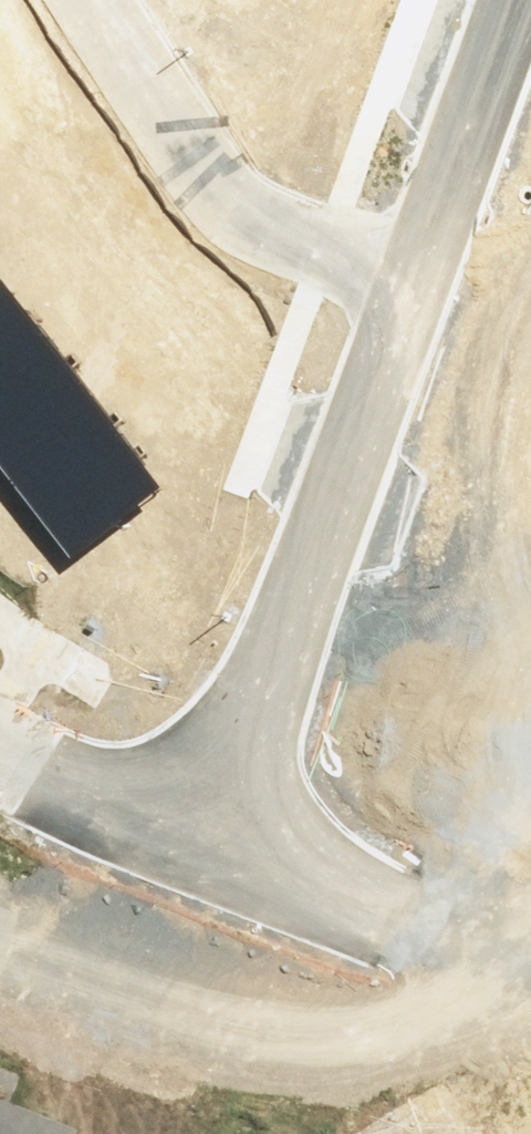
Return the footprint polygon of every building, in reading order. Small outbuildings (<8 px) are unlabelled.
[(456,1133),(530,1133),(530,1088),(456,1133)]
